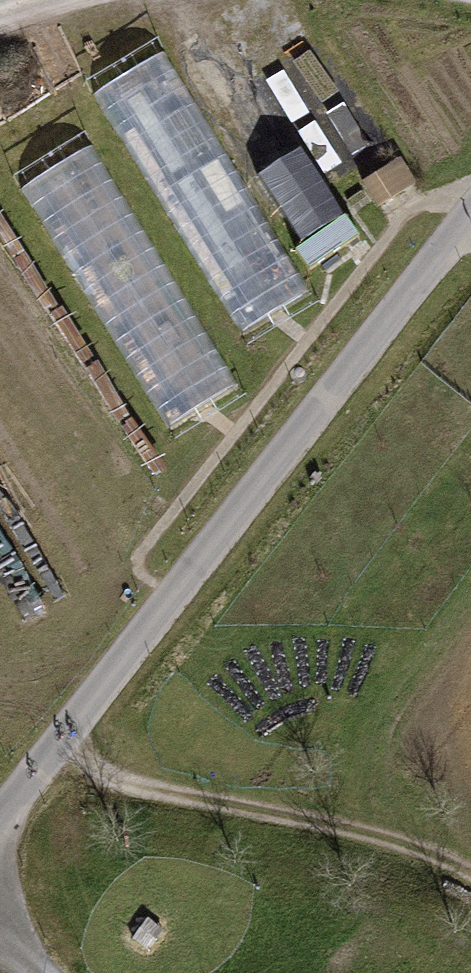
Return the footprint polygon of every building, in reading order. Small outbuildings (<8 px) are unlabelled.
[(310,300),(168,44),(99,82),(241,338),(310,300)] [(238,392),(94,134),(24,172),(168,431),(238,392)] [(260,180),(317,272),(362,244),(304,153),(260,180)]
